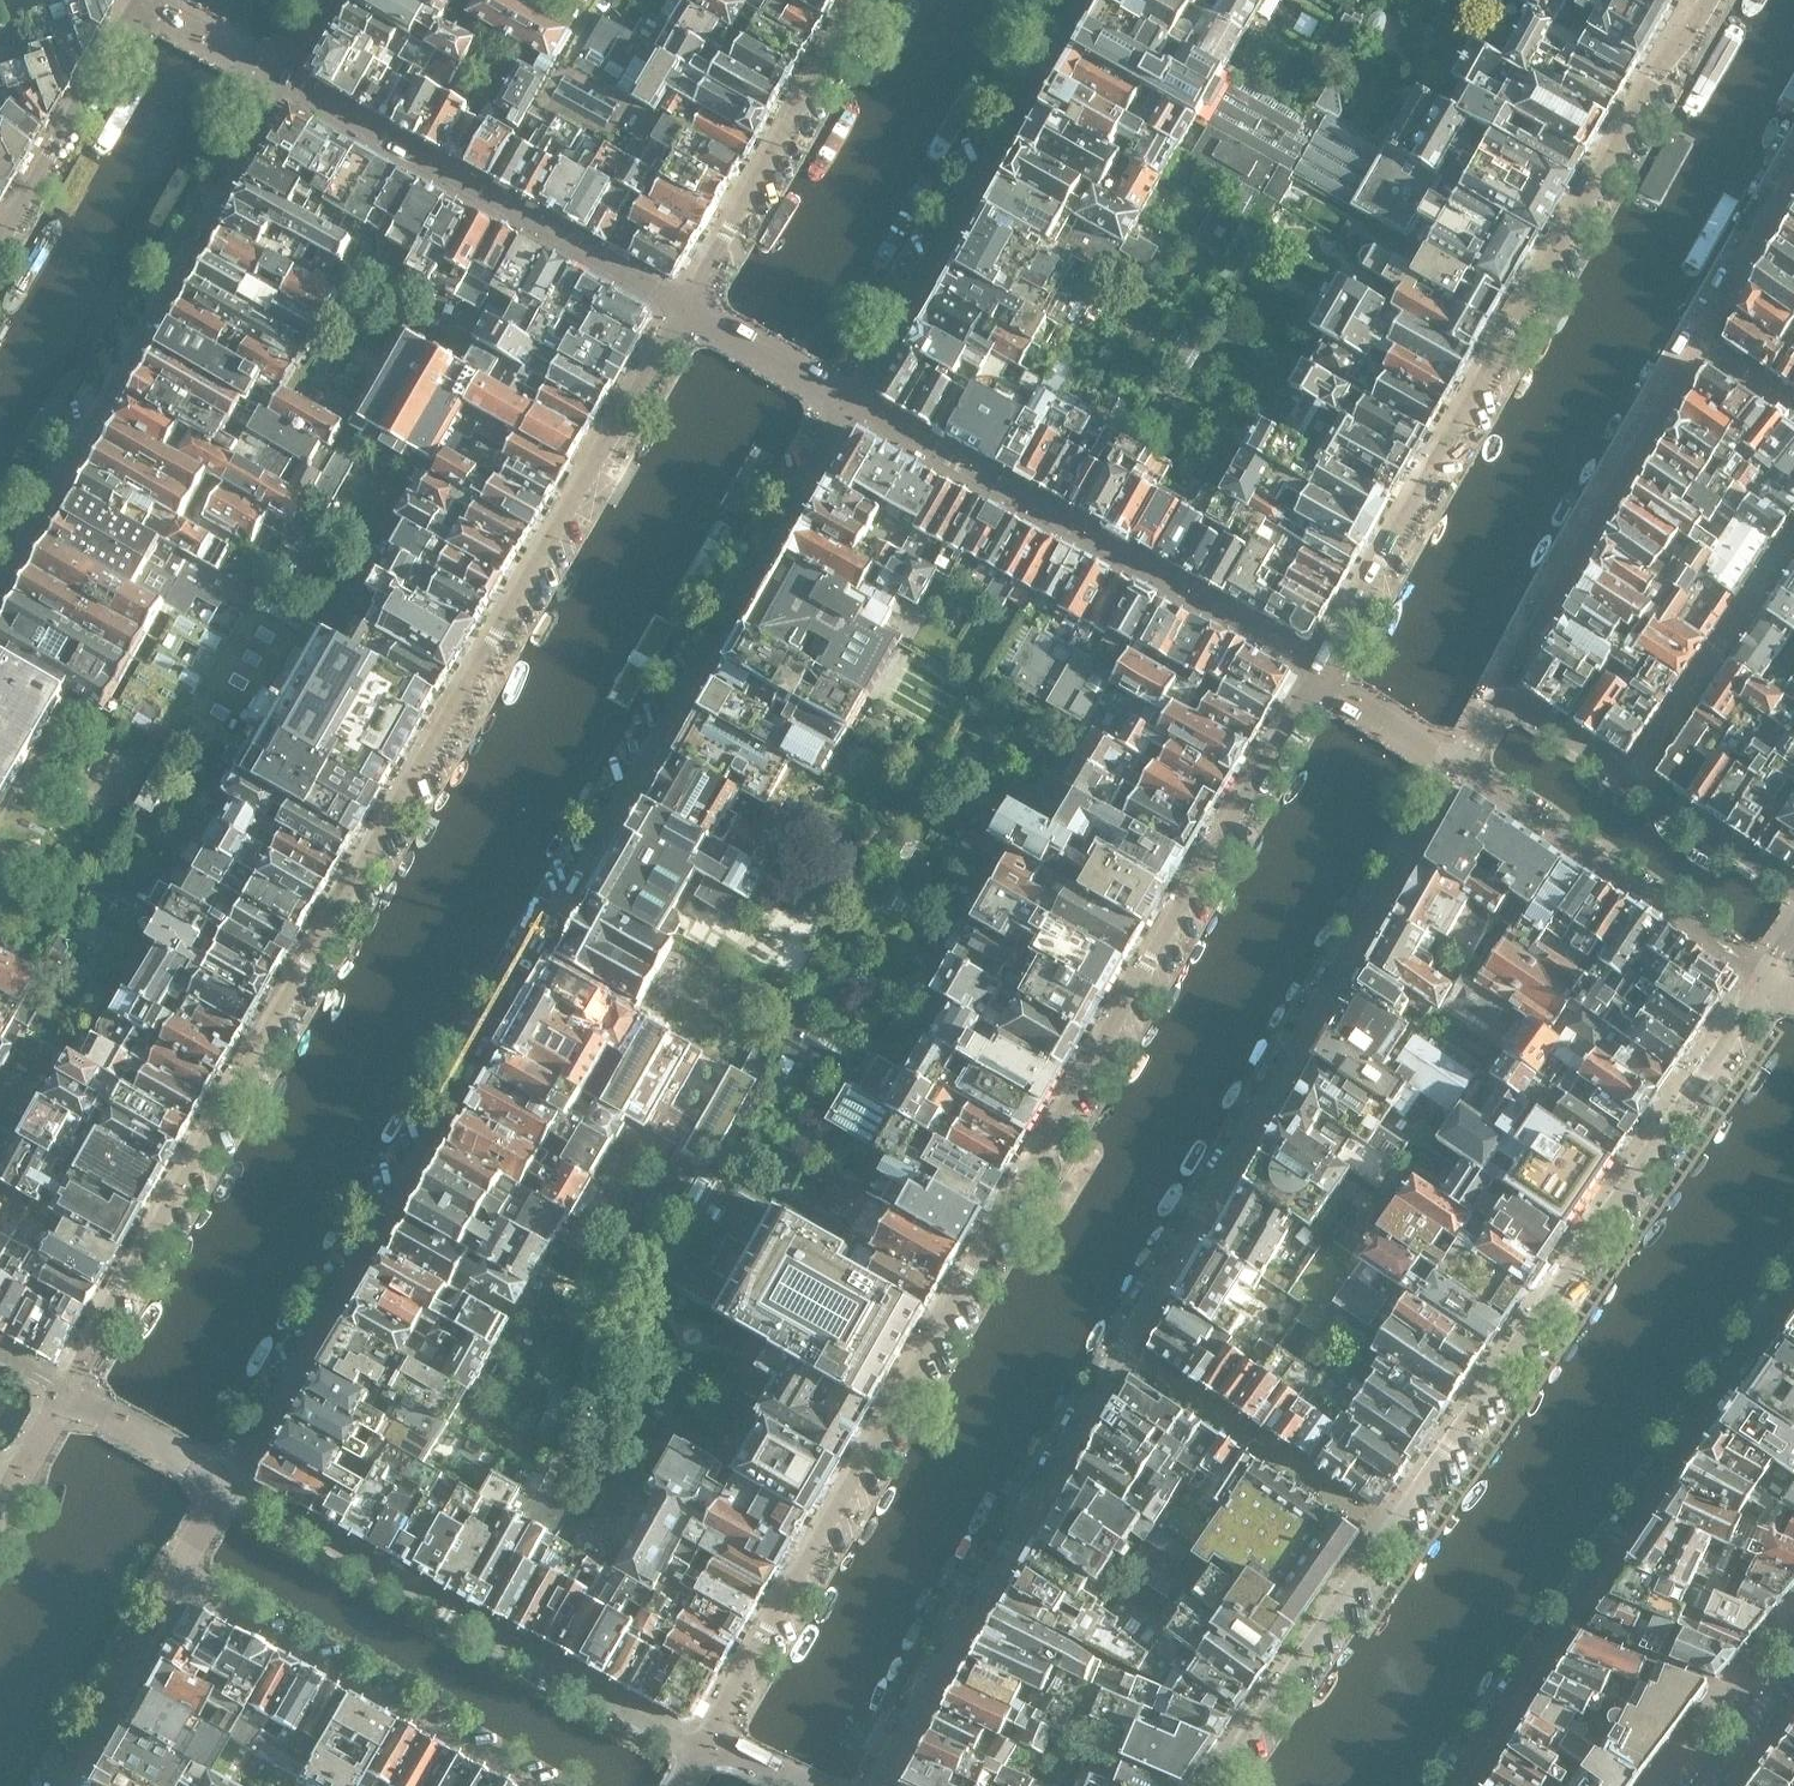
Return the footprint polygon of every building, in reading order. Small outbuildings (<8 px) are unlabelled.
[(59,1),(59,0),(0,0),(0,26),(4,38),(5,42),(30,34),(24,15),(41,10),(47,8),(60,4),(59,1)] [(113,0),(62,0),(59,1),(60,4),(77,57),(80,58),(93,37),(113,0)] [(432,32),(438,21),(446,7),(450,0),(427,0),(424,5),(415,0),(416,0),(356,0),(354,3),(410,35),(417,23),(432,32)] [(493,0),(474,0),(466,13),(481,22),(493,0)] [(512,0),(493,0),(481,22),(495,30),(512,0)] [(527,6),(516,0),(512,0),(495,30),(509,38),(527,6)] [(557,23),(555,23),(538,54),(543,57),(550,61),(567,32),(574,36),(594,0),(570,0),(557,23)] [(621,0),(594,0),(574,36),(560,60),(657,115),(659,111),(670,90),(756,139),(769,115),(783,91),(621,0)] [(747,40),(730,30),(682,2),(678,0),(621,0),(783,91),(788,94),(792,86),(788,83),(796,68),(747,40)] [(790,0),(683,0),(682,2),(730,30),(738,16),(755,25),(747,40),(796,68),(811,43),(824,20),(790,0)] [(824,20),(836,0),(790,0),(824,20)] [(1182,0),(1106,0),(1093,24),(1157,60),(1168,40),(1184,50),(1233,77),(1236,71),(1226,65),(1243,35),(1182,0)] [(1243,35),(1263,0),(1222,0),(1214,13),(1196,3),(1198,0),(1182,0),(1243,35)] [(1374,0),(1353,0),(1349,7),(1364,16),(1374,0)] [(1519,3),(1526,7),(1556,25),(1560,18),(1562,19),(1573,0),(1520,0),(1519,3)] [(1669,7),(1656,0),(1581,0),(1580,2),(1594,10),(1582,31),(1637,63),(1669,7)] [(1761,11),(1768,0),(1742,0),(1742,13),(1749,16),(1761,11)] [(386,49),(393,35),(405,46),(399,56),(404,59),(403,59),(414,66),(424,71),(436,49),(425,43),(410,35),(354,3),(342,24),(365,37),(374,42),(386,49)] [(77,57),(60,4),(47,8),(53,24),(46,26),(63,76),(69,79),(80,58),(77,57)] [(523,46),(541,14),(527,6),(509,38),(523,46)] [(1539,54),(1549,36),(1556,25),(1526,7),(1519,19),(1528,24),(1507,62),(1605,118),(1616,99),(1539,54)] [(63,76),(46,26),(41,10),(24,15),(30,34),(53,98),(57,101),(69,79),(63,76)] [(538,54),(555,23),(541,14),(523,46),(538,54)] [(1345,50),(1362,20),(1355,16),(1353,21),(1347,18),(1335,39),(1338,40),(1336,45),(1345,50)] [(1637,63),(1582,31),(1562,19),(1560,18),(1556,25),(1549,36),(1564,45),(1579,53),(1627,81),(1637,63)] [(461,63),(473,40),(438,21),(432,32),(425,43),(436,49),(461,63)] [(336,89),(365,37),(342,24),(312,75),(336,89)] [(1436,176),(1384,147),(1313,106),(1306,119),(1233,77),(1184,50),(1173,70),(1157,60),(1093,24),(1078,50),(1196,118),(1207,124),(1279,165),(1292,172),(1427,249),(1505,294),(1539,235),(1461,191),(1436,176)] [(1697,117),(1699,116),(1745,38),(1744,36),(1744,34),(1743,32),(1742,30),(1741,29),(1739,28),(1738,27),(1736,26),(1734,26),(1732,26),(1730,27),(1728,28),(1727,29),(1681,107),(1681,109),(1681,111),(1682,113),(1683,114),(1684,116),(1685,117),(1687,118),(1689,119),(1690,119),(1692,119),(1694,119),(1696,118),(1697,117)] [(5,42),(0,44),(0,82),(3,92),(13,88),(29,83),(41,117),(45,120),(57,101),(53,98),(30,34),(5,42)] [(1605,118),(1507,62),(1506,63),(1459,36),(1453,47),(1454,51),(1466,58),(1455,79),(1520,116),(1541,129),(1585,154),(1605,118)] [(1627,81),(1579,53),(1572,64),(1558,56),(1564,45),(1549,36),(1539,54),(1616,99),(1627,81)] [(356,100),(378,60),(367,55),(374,42),(365,37),(336,89),(356,100)] [(1327,83),(1345,50),(1336,45),(1332,51),(1330,49),(1318,70),(1324,74),(1321,80),(1327,83)] [(1196,118),(1078,50),(1066,70),(1061,67),(1055,77),(1060,80),(1179,148),(1196,118)] [(375,112),(395,75),(403,59),(404,59),(399,56),(394,53),(387,66),(378,60),(356,100),(375,112)] [(137,64),(132,71),(94,139),(93,141),(93,143),(93,145),(93,146),(94,148),(95,150),(96,151),(97,152),(99,153),(101,154),(102,154),(104,154),(106,154),(108,154),(109,153),(111,151),(112,150),(150,82),(154,74),(156,67),(156,64),(156,61),(155,58),(154,56),(153,55),(152,55),(150,55),(147,56),(144,57),(141,59),(137,64)] [(534,105),(557,65),(550,61),(543,57),(533,74),(518,66),(495,108),(509,115),(505,123),(519,131),(523,124),(534,105)] [(743,163),(657,115),(560,60),(557,65),(534,105),(558,119),(582,132),(606,146),(630,160),(639,165),(652,142),(729,185),(743,163)] [(395,124),(419,79),(424,71),(414,66),(405,82),(395,75),(375,112),(395,124)] [(1776,103),(1792,113),(1793,108),(1793,71),(1776,103)] [(1179,148),(1060,80),(1055,77),(1049,88),(1054,91),(1043,110),(1161,177),(1179,148)] [(442,150),(463,112),(466,106),(419,79),(395,124),(418,137),(419,137),(442,150)] [(1436,176),(1445,160),(1470,174),(1461,191),(1539,235),(1585,154),(1541,129),(1534,142),(1512,130),(1520,116),(1455,79),(1442,103),(1418,89),(1386,144),(1384,147),(1436,176)] [(11,179),(39,131),(6,103),(15,93),(13,88),(3,92),(0,82),(0,106),(2,108),(0,111),(0,157),(11,179)] [(41,117),(29,83),(13,88),(15,93),(6,103),(39,131),(45,120),(41,117)] [(756,139),(670,90),(659,111),(745,159),(756,139)] [(529,149),(514,141),(493,178),(517,191),(558,119),(534,105),(523,124),(538,133),(529,149)] [(467,164),(491,123),(496,115),(482,107),(476,119),(463,112),(442,150),(467,164)] [(808,178),(809,180),(810,185),(814,183),(816,182),(819,181),(821,180),(823,177),(825,175),(827,173),(857,120),(858,117),(858,114),(858,113),(856,110),(854,108),(851,107),(848,107),(846,107),(844,109),(842,111),(812,164),(810,167),(809,169),(809,173),(808,175),(808,178)] [(296,160),(317,125),(297,113),(297,112),(292,110),(290,115),(271,146),(296,160)] [(1161,177),(1043,110),(1023,145),(1141,213),(1161,177)] [(541,204),(565,162),(552,154),(557,144),(571,151),(582,132),(558,119),(517,191),(541,204)] [(493,178),(514,141),(506,136),(508,133),(491,123),(467,164),(493,178)] [(309,187),(338,137),(317,124),(317,125),(296,160),(288,175),(309,187)] [(1279,165),(1207,124),(1190,154),(1248,187),(1262,195),(1279,165)] [(1693,143),(1670,129),(1634,192),(1657,206),(1693,143)] [(565,218),(606,146),(582,132),(571,151),(557,144),(552,154),(565,162),(541,204),(565,218)] [(329,200),(358,148),(338,137),(309,187),(308,189),(329,200)] [(729,185),(652,142),(639,165),(650,171),(656,174),(716,208),(729,185)] [(1141,213),(1023,145),(1005,176),(1080,219),(1075,226),(1106,243),(1110,236),(1124,245),(1123,246),(1151,262),(1158,249),(1140,238),(1138,242),(1128,237),(1141,213)] [(288,175),(296,160),(271,146),(271,147),(264,160),(263,160),(288,175)] [(603,208),(616,185),(597,174),(600,169),(604,171),(606,167),(621,176),(630,160),(606,146),(565,218),(589,231),(603,208)] [(338,232),(380,160),(358,148),(329,200),(317,220),(338,232)] [(0,157),(0,198),(11,179),(0,157)] [(329,200),(308,189),(309,187),(288,175),(263,160),(258,168),(259,168),(252,180),(251,180),(250,182),(317,220),(329,200)] [(371,225),(401,172),(380,160),(338,232),(349,239),(360,245),(371,225)] [(716,208),(656,174),(654,178),(655,179),(655,181),(661,185),(656,195),(641,187),(650,171),(639,165),(630,160),(621,176),(616,185),(631,193),(643,200),(652,205),(653,203),(703,231),(716,208)] [(180,167),(177,172),(148,225),(162,233),(192,181),(194,175),(195,170),(196,168),(195,166),(194,164),(193,162),(192,161),(190,161),(188,162),(186,163),(184,164),(180,167)] [(1275,202),(1292,172),(1279,165),(1262,195),(1275,202)] [(400,224),(423,184),(401,172),(371,225),(382,231),(390,218),(400,224)] [(1684,268),(1684,271),(1685,274),(1686,276),(1687,277),(1688,277),(1690,277),(1693,276),(1696,275),(1699,273),(1704,268),(1709,260),(1752,185),(1733,174),(1690,250),(1686,258),(1684,265),(1684,268)] [(1106,243),(1075,226),(1080,219),(1005,176),(989,207),(1074,254),(1067,267),(1100,285),(1120,252),(1106,243)] [(349,239),(338,232),(317,220),(250,182),(237,204),(337,260),(341,253),(346,245),(349,239)] [(407,271),(448,198),(423,184),(400,224),(381,257),(407,271)] [(703,231),(653,203),(652,205),(643,200),(636,213),(623,206),(631,193),(616,185),(603,208),(623,220),(645,232),(693,259),(697,251),(693,248),(703,231)] [(1245,225),(1262,195),(1248,187),(1231,216),(1245,225)] [(766,255),(767,255),(801,204),(801,202),(801,200),(800,199),(799,197),(797,196),(796,195),(794,195),(792,194),(791,194),(789,195),(787,196),(755,247),(756,248),(757,250),(758,251),(759,252),(761,253),(762,254),(764,255),(766,255)] [(1258,232),(1275,202),(1262,195),(1245,225),(1258,232)] [(450,255),(473,213),(448,198),(407,271),(431,284),(433,285),(441,272),(442,270),(430,263),(438,248),(450,255)] [(337,260),(237,204),(225,228),(340,294),(343,295),(357,271),(337,260)] [(1100,285),(1067,267),(1074,254),(989,207),(955,266),(1075,333),(1100,285)] [(1790,207),(1786,214),(1791,217),(1791,218),(1793,220),(1793,209),(1790,207)] [(610,243),(623,220),(603,208),(589,231),(610,243)] [(1245,225),(1231,216),(1216,208),(1196,242),(1226,259),(1245,225)] [(455,298),(497,226),(473,213),(450,255),(446,262),(461,271),(456,280),(441,272),(433,285),(455,298)] [(1791,218),(1778,242),(1793,253),(1793,220),(1791,218)] [(632,255),(645,232),(623,220),(610,243),(632,255)] [(479,311),(520,239),(497,225),(497,226),(455,298),(479,311)] [(1244,272),(1256,250),(1252,241),(1258,232),(1245,225),(1226,259),(1216,276),(1231,284),(1237,272),(1244,272)] [(340,294),(225,228),(211,255),(326,319),(340,294)] [(693,259),(645,232),(632,255),(673,279),(681,266),(686,269),(693,259)] [(503,325),(544,252),(521,239),(520,239),(479,311),(503,325)] [(1778,242),(1765,266),(1793,286),(1793,253),(1778,242)] [(350,258),(354,250),(346,245),(341,253),(350,258)] [(1505,294),(1427,249),(1414,271),(1369,246),(1363,247),(1357,257),(1359,265),(1384,280),(1388,274),(1394,277),(1395,275),(1454,307),(1455,304),(1489,322),(1505,294)] [(528,338),(542,313),(568,266),(544,252),(503,325),(528,338)] [(326,319),(211,255),(199,276),(313,340),(326,319)] [(640,338),(575,301),(588,277),(568,266),(542,313),(627,361),(640,338)] [(1075,333),(955,266),(941,290),(994,319),(1001,307),(1015,315),(1008,327),(1034,342),(1040,331),(1069,346),(1076,334),(1075,333)] [(1765,266),(1752,290),(1793,320),(1793,286),(1765,266)] [(1489,322),(1455,304),(1454,307),(1395,275),(1394,277),(1388,274),(1384,280),(1403,291),(1392,309),(1471,354),(1489,322)] [(313,340),(199,276),(186,300),(299,364),(313,340)] [(650,312),(588,277),(575,301),(640,338),(652,318),(652,317),(652,316),(652,315),(652,314),(651,313),(650,312)] [(1471,354),(1392,309),(1341,281),(1313,330),(1326,338),(1343,347),(1355,326),(1460,384),(1464,377),(1460,374),(1471,354)] [(627,361),(542,313),(528,338),(503,325),(479,311),(455,298),(433,285),(431,284),(418,307),(504,356),(530,371),(548,381),(599,410),(627,361)] [(1008,327),(994,319),(941,290),(921,324),(988,362),(993,352),(1028,372),(1042,346),(1034,342),(1008,327)] [(1752,290),(1739,313),(1739,314),(1780,343),(1788,330),(1793,334),(1793,320),(1752,290)] [(299,364),(186,300),(173,324),(285,388),(299,364)] [(1215,322),(1212,318),(1216,312),(1201,303),(1197,309),(1192,308),(1187,316),(1190,322),(1187,328),(1202,337),(1206,330),(1211,329),(1215,322)] [(1790,350),(1780,343),(1739,314),(1734,312),(1727,323),(1732,326),(1723,342),(1742,356),(1745,353),(1771,372),(1779,358),(1783,361),(1790,350)] [(0,323),(0,345),(9,328),(0,323)] [(285,388),(173,324),(172,325),(173,326),(171,330),(170,329),(169,331),(170,332),(164,342),(163,342),(162,343),(163,344),(161,348),(324,443),(339,451),(352,427),(321,409),(285,388)] [(988,362),(921,324),(907,348),(925,358),(941,367),(957,376),(974,386),(988,362)] [(1343,347),(1443,403),(1451,389),(1456,391),(1460,384),(1355,326),(1343,347)] [(599,410),(548,381),(544,388),(526,378),(530,371),(504,356),(499,363),(463,343),(457,354),(452,351),(451,354),(442,349),(444,347),(439,344),(437,347),(426,340),(427,338),(423,336),(422,338),(411,332),(412,330),(408,327),(405,332),(407,333),(401,343),(398,341),(395,345),(399,347),(393,357),(390,355),(388,358),(391,360),(385,371),(382,369),(380,372),(383,374),(377,385),(374,383),(372,387),(375,389),(369,399),(365,397),(363,401),(367,403),(364,408),(360,406),(359,409),(363,411),(359,417),(351,413),(356,404),(332,391),(321,409),(352,427),(369,436),(399,454),(436,475),(461,433),(465,436),(466,435),(466,434),(470,428),(504,448),(508,439),(514,442),(510,449),(515,451),(513,455),(508,453),(505,457),(556,486),(599,410)] [(1326,338),(1310,367),(1351,390),(1368,399),(1427,432),(1442,405),(1443,403),(1343,347),(1326,338)] [(914,376),(925,358),(907,348),(902,346),(896,357),(901,360),(897,367),(914,376)] [(324,443),(161,348),(160,347),(158,350),(159,350),(157,354),(156,354),(155,355),(156,356),(151,365),(150,364),(149,366),(150,366),(148,370),(147,370),(146,371),(263,438),(278,446),(311,466),(324,443)] [(1793,352),(1790,350),(1783,361),(1779,358),(1771,372),(1793,388),(1793,387),(1793,386),(1793,353),(1793,352)] [(947,435),(1000,464),(1043,387),(1046,382),(993,352),(988,362),(974,386),(947,435)] [(914,416),(941,367),(925,358),(914,376),(898,407),(914,416)] [(1739,390),(1725,380),(1721,377),(1723,374),(1705,361),(1699,372),(1703,375),(1694,392),(1722,412),(1737,423),(1755,401),(1739,390)] [(1412,457),(1427,432),(1368,399),(1360,414),(1343,404),(1351,390),(1310,367),(1304,364),(1291,388),(1307,397),(1337,414),(1346,420),(1412,457)] [(898,407),(914,376),(897,367),(882,392),(880,396),(898,407)] [(930,425),(957,376),(941,367),(914,416),(930,425)] [(263,438),(146,371),(142,378),(142,379),(143,379),(137,389),(136,389),(135,391),(136,391),(134,395),(133,395),(132,396),(184,426),(198,433),(312,498),(325,474),(311,466),(278,446),(271,459),(256,451),(263,438)] [(947,435),(974,386),(957,376),(930,425),(947,435)] [(1017,474),(1043,428),(1048,419),(1058,401),(1046,394),(1048,390),(1043,387),(1000,464),(1017,474)] [(1035,484),(1076,411),(1092,420),(1108,429),(1124,438),(1131,426),(1093,405),(1092,407),(1063,392),(1058,401),(1048,419),(1057,424),(1052,433),(1043,428),(1017,474),(1035,484)] [(1750,432),(1737,423),(1722,412),(1694,392),(1693,394),(1680,418),(1717,444),(1724,435),(1739,446),(1750,432)] [(186,520),(212,473),(185,458),(171,449),(184,426),(132,396),(119,419),(92,467),(79,490),(79,491),(192,554),(258,591),(272,568),(247,554),(186,520)] [(1412,457),(1346,420),(1341,429),(1332,424),(1337,414),(1307,397),(1283,436),(1303,447),(1321,457),(1390,497),(1412,457)] [(1136,417),(1141,408),(1129,401),(1123,410),(1136,417)] [(1750,432),(1768,410),(1755,401),(1737,423),(1750,432)] [(1748,466),(1784,422),(1768,410),(1750,432),(1739,446),(1732,455),(1742,462),(1748,466)] [(1051,493),(1075,449),(1066,444),(1072,433),(1081,438),(1092,420),(1076,411),(1035,484),(1051,493)] [(1742,462),(1732,455),(1717,444),(1680,418),(1679,418),(1674,415),(1670,422),(1676,425),(1668,439),(1709,466),(1716,455),(1725,461),(1718,473),(1730,481),(1742,462)] [(1051,493),(1067,502),(1108,429),(1092,420),(1081,438),(1091,444),(1085,454),(1075,449),(1051,493)] [(1390,497),(1321,457),(1312,472),(1294,462),(1303,447),(1283,436),(1260,422),(1251,440),(1230,428),(1224,439),(1245,451),(1375,524),(1385,506),(1390,497)] [(1793,441),(1793,429),(1784,422),(1748,466),(1766,478),(1775,466),(1793,441)] [(355,460),(369,436),(352,427),(339,451),(355,460)] [(1083,511),(1108,467),(1100,462),(1105,452),(1113,456),(1123,440),(1124,438),(1108,429),(1067,502),(1083,511)] [(851,492),(878,443),(859,432),(850,448),(845,457),(841,455),(828,477),(831,480),(851,492)] [(312,498),(198,433),(185,458),(212,473),(227,481),(274,508),(273,511),(296,525),(298,523),(312,498)] [(545,505),(503,480),(500,478),(493,490),(487,487),(485,481),(490,473),(480,467),(483,462),(475,458),(480,450),(482,451),(485,446),(466,435),(465,436),(461,433),(436,475),(531,529),(545,505)] [(1718,473),(1709,466),(1668,439),(1659,453),(1654,451),(1650,457),(1656,460),(1720,503),(1722,504),(1734,487),(1736,484),(1730,481),(1718,473)] [(1107,525),(1133,479),(1122,473),(1129,460),(1140,467),(1147,454),(1123,440),(1113,456),(1108,467),(1083,511),(1107,525)] [(1793,476),(1793,441),(1775,466),(1779,469),(1770,481),(1778,487),(1786,476),(1792,480),(1793,476)] [(882,510),(909,462),(894,453),(878,443),(851,492),(882,510)] [(556,486),(505,457),(490,449),(487,454),(482,451),(480,450),(475,458),(483,462),(480,467),(490,473),(493,474),(497,467),(507,473),(503,480),(545,505),(556,486)] [(776,461),(756,449),(721,509),(741,521),(776,461)] [(342,483),(355,460),(339,451),(325,474),(342,483)] [(1366,541),(1375,524),(1245,451),(1228,480),(1220,475),(1221,473),(1204,463),(1194,480),(1195,480),(1220,495),(1246,510),(1257,492),(1278,505),(1287,489),(1308,500),(1299,516),(1360,552),(1365,541),(1366,542),(1366,541)] [(531,529),(436,475),(399,454),(394,464),(427,483),(419,497),(448,513),(456,500),(474,510),(466,523),(518,553),(531,529)] [(1132,539),(1164,480),(1171,468),(1147,454),(1140,467),(1133,479),(1107,525),(1132,539)] [(1720,503),(1656,460),(1650,457),(1647,464),(1652,467),(1644,481),(1700,518),(1706,522),(1712,513),(1720,503)] [(914,528),(941,481),(909,462),(882,510),(895,517),(913,527),(914,528)] [(1748,466),(1742,462),(1730,481),(1736,484),(1734,487),(1785,521),(1793,508),(1793,498),(1778,487),(1770,481),(1766,478),(1748,466)] [(352,489),(342,483),(325,474),(312,498),(329,508),(338,513),(352,489)] [(1792,480),(1786,476),(1778,487),(1793,498),(1793,476),(1792,480)] [(882,510),(851,492),(831,480),(818,504),(867,532),(867,533),(880,540),(900,550),(913,527),(895,517),(887,532),(874,524),(882,510)] [(1155,553),(1181,505),(1188,494),(1187,493),(1164,480),(1132,539),(1155,553)] [(1201,527),(1206,518),(1220,495),(1195,480),(1187,493),(1188,494),(1202,503),(1196,514),(1181,505),(1155,553),(1178,567),(1201,527)] [(253,544),(273,511),(274,508),(227,481),(206,518),(253,544)] [(931,538),(958,489),(941,481),(914,528),(913,527),(900,550),(902,552),(918,561),(931,538)] [(1716,544),(1693,528),(1700,518),(1644,481),(1633,501),(1678,532),(1687,538),(1711,553),(1697,574),(1734,599),(1772,540),(1722,504),(1720,503),(1712,513),(1729,525),(1716,544)] [(1785,521),(1734,487),(1722,504),(1772,540),(1785,521)] [(518,553),(466,523),(448,513),(419,497),(403,488),(392,506),(403,512),(401,517),(410,522),(438,538),(455,548),(505,576),(518,553)] [(947,547),(974,497),(958,489),(931,538),(947,547)] [(192,554),(79,491),(65,514),(178,578),(192,554)] [(1360,552),(1299,516),(1278,505),(1257,492),(1246,510),(1266,522),(1285,533),(1350,570),(1360,552)] [(1226,594),(1266,522),(1246,510),(1220,495),(1206,518),(1230,532),(1225,541),(1202,581),(1226,594)] [(950,579),(990,506),(974,497),(947,547),(951,549),(946,560),(941,558),(934,570),(936,571),(948,578),(950,579)] [(315,532),(329,508),(312,498),(298,523),(315,532)] [(1678,532),(1633,501),(1621,523),(1620,523),(1669,555),(1676,546),(1671,542),(1678,532)] [(860,546),(867,533),(867,532),(818,504),(810,518),(805,526),(805,527),(873,566),(883,572),(890,575),(902,552),(900,550),(880,540),(873,553),(860,546)] [(967,588),(1008,516),(990,506),(950,579),(967,588)] [(178,578),(65,514),(51,537),(52,537),(166,603),(179,611),(189,616),(201,594),(222,606),(224,603),(245,615),(258,591),(192,554),(178,578)] [(1000,571),(1026,526),(1008,516),(967,588),(984,598),(992,584),(1000,571)] [(505,576),(455,548),(446,564),(429,554),(438,538),(410,522),(396,546),(436,568),(444,573),(491,600),(505,576)] [(1281,577),(1265,568),(1285,533),(1266,522),(1226,594),(1266,617),(1277,598),(1269,593),(1272,587),(1280,591),(1283,585),(1278,582),(1281,577)] [(299,584),(325,538),(315,532),(298,523),(296,525),(278,558),(253,544),(247,554),(272,568),(299,584)] [(1734,599),(1697,574),(1711,553),(1687,538),(1680,548),(1676,546),(1669,555),(1620,523),(1620,524),(1608,544),(1594,568),(1652,606),(1705,642),(1734,599)] [(712,526),(671,597),(689,607),(730,536),(712,526)] [(1002,608),(1044,537),(1026,526),(1000,571),(1012,578),(1004,591),(992,584),(984,598),(1002,608)] [(873,589),(863,584),(873,566),(805,527),(805,528),(790,554),(791,555),(874,602),(863,623),(898,643),(903,635),(885,625),(892,612),(890,611),(898,596),(916,607),(932,578),(936,571),(934,570),(918,561),(902,552),(890,575),(883,572),(873,589)] [(1202,581),(1225,541),(1201,527),(1178,567),(1202,581)] [(1395,621),(1394,624),(1395,627),(1396,630),(1397,632),(1398,633),(1399,633),(1401,633),(1404,632),(1407,631),(1410,629),(1414,624),(1419,617),(1462,541),(1444,530),(1401,606),(1397,614),(1395,621)] [(1350,570),(1285,533),(1265,568),(1281,577),(1329,605),(1335,594),(1340,587),(1350,570)] [(148,633),(166,603),(52,537),(20,594),(133,659),(142,663),(198,696),(203,687),(230,640),(189,616),(179,611),(162,641),(148,633)] [(1022,619),(1063,547),(1044,537),(1002,608),(1014,615),(1022,619)] [(477,624),(490,601),(491,600),(444,573),(435,587),(428,583),(436,568),(396,546),(382,570),(411,587),(420,592),(477,624)] [(1059,610),(1086,560),(1063,547),(1022,619),(1046,633),(1053,620),(1059,610)] [(898,643),(863,623),(874,602),(791,555),(789,558),(789,559),(776,581),(773,586),(772,586),(771,588),(772,588),(767,597),(766,596),(765,598),(766,598),(763,603),(756,616),(750,626),(748,630),(868,698),(898,643)] [(1070,647),(1111,574),(1086,560),(1059,610),(1074,619),(1068,628),(1053,620),(1046,633),(1070,647)] [(1652,606),(1594,568),(1579,594),(1621,622),(1624,622),(1636,630),(1652,606)] [(1779,590),(1793,600),(1793,568),(1779,590)] [(477,624),(420,592),(416,600),(407,595),(411,587),(382,570),(381,570),(371,589),(386,597),(382,604),(380,603),(368,623),(450,670),(467,641),(477,624)] [(948,578),(936,571),(932,578),(944,584),(948,578)] [(1107,637),(1135,587),(1111,574),(1070,647),(1094,660),(1101,647),(1090,641),(1096,631),(1107,637)] [(1329,605),(1281,577),(1278,582),(1283,585),(1280,591),(1272,587),(1269,593),(1277,598),(1319,623),(1329,605)] [(1129,652),(1158,600),(1135,587),(1107,637),(1101,647),(1094,660),(1117,673),(1129,652)] [(1779,590),(1763,615),(1792,635),(1793,636),(1793,600),(1779,590)] [(400,757),(437,691),(437,690),(346,640),(258,591),(245,615),(230,640),(203,687),(215,693),(202,715),(255,747),(254,748),(369,812),(400,757)] [(20,594),(0,629),(0,649),(104,709),(133,659),(20,594)] [(1625,647),(1636,630),(1624,622),(1621,622),(1579,594),(1567,615),(1615,647),(1610,655),(1619,661),(1639,675),(1649,660),(1644,656),(1642,659),(1625,647)] [(1319,623),(1277,598),(1266,617),(1304,639),(1308,641),(1311,638),(1319,623)] [(1147,662),(1175,610),(1158,600),(1129,652),(1147,662)] [(1679,680),(1705,642),(1652,606),(1636,630),(1625,647),(1642,659),(1644,656),(1649,660),(1679,680)] [(1163,671),(1192,619),(1175,610),(1147,662),(1163,671)] [(679,624),(658,612),(610,695),(631,707),(679,624)] [(1615,647),(1567,615),(1555,637),(1587,658),(1599,666),(1596,671),(1599,673),(1610,655),(1615,647)] [(1767,672),(1792,635),(1763,615),(1732,661),(1701,707),(1725,723),(1741,699),(1756,677),(1762,680),(1767,672)] [(450,670),(368,623),(359,618),(346,640),(437,690),(438,691),(450,670)] [(1163,671),(1147,662),(1129,652),(1117,673),(1094,660),(1070,647),(1046,633),(1022,619),(1018,626),(998,661),(992,672),(1093,730),(1119,744),(1132,721),(1232,775),(1249,746),(1199,718),(1187,712),(1166,700),(1178,679),(1163,671)] [(1182,681),(1210,629),(1192,619),(1163,671),(1178,679),(1182,681)] [(1207,677),(1228,639),(1210,629),(1182,681),(1199,691),(1207,677)] [(868,698),(748,630),(742,640),(735,652),(729,662),(850,730),(868,698)] [(1583,665),(1587,658),(1555,637),(1545,653),(1564,666),(1589,683),(1595,673),(1583,665)] [(1226,687),(1231,677),(1246,649),(1228,639),(1207,677),(1226,687)] [(162,757),(169,746),(113,714),(104,709),(0,649),(0,885),(67,923),(80,900),(95,875),(135,804),(148,781),(162,757)] [(1274,702),(1290,674),(1246,649),(1231,677),(1274,702)] [(1553,684),(1564,666),(1545,653),(1545,654),(1540,651),(1528,672),(1533,675),(1526,687),(1539,696),(1537,700),(1549,709),(1551,705),(1552,706),(1563,690),(1553,684)] [(1659,708),(1679,680),(1649,660),(1639,675),(1630,689),(1659,708)] [(1639,675),(1619,661),(1610,675),(1630,689),(1639,675)] [(850,730),(729,662),(719,681),(717,683),(772,713),(778,703),(791,710),(785,721),(838,750),(849,731),(850,730)] [(369,812),(254,748),(255,747),(202,715),(191,709),(198,696),(142,663),(113,714),(169,746),(177,733),(194,742),(242,771),(356,834),(369,812)] [(1568,717),(1587,686),(1589,683),(1564,666),(1553,684),(1563,690),(1552,706),(1568,717)] [(1775,684),(1767,672),(1762,680),(1773,688),(1775,684)] [(1630,689),(1610,675),(1607,673),(1595,692),(1587,686),(1568,717),(1597,737),(1597,736),(1615,710),(1630,689)] [(1231,677),(1226,687),(1218,701),(1261,725),(1274,702),(1231,677)] [(1784,695),(1773,688),(1762,680),(1756,677),(1741,699),(1793,736),(1793,702),(1784,695)] [(1199,691),(1182,681),(1178,679),(1166,700),(1187,712),(1194,699),(1206,706),(1199,718),(1249,746),(1261,725),(1218,701),(1199,691)] [(1786,691),(1784,695),(1793,702),(1793,680),(1786,691)] [(838,750),(785,721),(772,713),(717,683),(716,685),(701,711),(793,762),(793,763),(822,778),(838,750)] [(1786,691),(1775,684),(1773,688),(1784,695),(1786,691)] [(1645,729),(1659,708),(1630,689),(1615,710),(1645,729)] [(1741,699),(1725,723),(1735,729),(1755,743),(1776,757),(1793,769),(1793,736),(1741,699)] [(980,741),(996,712),(975,701),(959,729),(977,739),(980,741)] [(1735,729),(1725,723),(1701,707),(1692,721),(1724,744),(1735,729)] [(1627,756),(1645,729),(1615,710),(1597,736),(1627,756)] [(793,762),(701,711),(689,732),(676,754),(742,792),(749,796),(768,807),(793,763),(793,762)] [(1232,775),(1132,721),(1119,744),(1148,760),(1156,765),(1164,752),(1169,755),(1162,768),(1218,799),(1232,775)] [(1687,797),(1724,744),(1692,721),(1656,775),(1687,797)] [(1708,811),(1736,770),(1725,761),(1733,749),(1745,758),(1755,743),(1735,729),(1724,744),(1687,797),(1708,811)] [(1202,827),(1217,802),(1218,799),(1162,768),(1157,765),(1147,783),(1138,778),(1148,760),(1119,744),(1093,730),(1077,757),(1202,827)] [(179,767),(194,742),(177,733),(169,746),(162,757),(179,767)] [(1745,758),(1736,770),(1708,811),(1728,825),(1744,803),(1760,780),(1776,757),(1755,743),(1745,758)] [(730,812),(742,792),(676,754),(655,793),(649,803),(765,869),(779,844),(739,823),(742,818),(730,812)] [(1075,756),(1060,785),(1079,795),(1186,854),(1202,827),(1077,757),(1075,756)] [(165,790),(179,767),(162,757),(148,781),(165,790)] [(1793,803),(1793,798),(1782,790),(1788,780),(1790,784),(1793,787),(1793,769),(1776,757),(1760,780),(1793,803)] [(356,834),(242,771),(239,777),(228,771),(217,789),(235,799),(267,817),(274,805),(285,811),(278,823),(342,859),(356,834)] [(1760,780),(1744,803),(1764,816),(1783,829),(1793,836),(1793,803),(1760,780)] [(151,814),(165,790),(148,781),(135,804),(151,814)] [(1463,892),(1497,916),(1512,893),(1530,906),(1563,858),(1466,791),(1427,862),(1426,862),(1466,888),(1463,892)] [(1186,854),(1079,795),(1059,829),(1087,845),(1096,829),(1112,838),(1103,854),(1165,890),(1186,854)] [(778,813),(768,807),(749,796),(744,804),(774,820),(778,813)] [(278,823),(267,817),(235,799),(221,822),(328,883),(342,859),(278,823)] [(1087,845),(1059,829),(1011,801),(990,836),(1015,850),(1145,925),(1159,902),(1165,905),(1171,893),(1165,890),(1103,854),(1087,845)] [(765,869),(649,803),(648,806),(637,825),(632,822),(626,831),(631,834),(613,864),(608,861),(601,872),(607,875),(594,897),(662,935),(675,933),(679,925),(675,913),(672,911),(689,880),(703,888),(698,898),(739,921),(767,871),(765,869)] [(1748,839),(1764,816),(1744,803),(1728,825),(1748,839)] [(328,883),(221,822),(201,811),(188,834),(200,841),(197,846),(208,852),(197,871),(301,930),(314,907),(328,883)] [(1768,852),(1783,829),(1764,816),(1748,839),(1768,852)] [(1783,829),(1768,852),(1793,869),(1793,836),(1783,829)] [(896,877),(916,841),(900,832),(880,868),(896,877)] [(1145,925),(1015,850),(994,886),(1124,960),(1145,925)] [(1672,1070),(1671,1070),(1627,1040),(1605,1024),(1572,1002),(1587,979),(1589,979),(1597,967),(1596,967),(1589,961),(1590,959),(1580,953),(1573,948),(1563,942),(1554,956),(1537,944),(1553,921),(1558,912),(1585,873),(1563,858),(1530,906),(1515,928),(1513,926),(1475,983),(1462,974),(1455,986),(1440,1011),(1552,1086),(1564,1067),(1639,1118),(1644,1121),(1650,1112),(1645,1108),(1656,1092),(1656,1093),(1672,1070)] [(1497,916),(1463,892),(1466,888),(1426,862),(1425,865),(1396,917),(1428,934),(1466,955),(1470,949),(1475,952),(1497,916)] [(301,930),(197,871),(191,868),(178,891),(287,954),(301,930)] [(1124,960),(994,886),(972,873),(951,909),(1009,941),(1016,928),(1033,938),(1025,951),(1104,996),(1115,977),(1120,980),(1125,973),(1119,970),(1124,960)] [(1563,942),(1575,925),(1602,885),(1585,873),(1558,912),(1566,917),(1560,925),(1553,921),(1537,944),(1554,956),(1563,942)] [(221,947),(164,915),(95,875),(80,900),(161,945),(260,1002),(274,977),(230,952),(221,947)] [(1580,953),(1618,896),(1602,885),(1575,925),(1585,931),(1573,948),(1580,953)] [(274,977),(287,954),(178,891),(164,915),(221,947),(228,934),(237,939),(230,952),(274,977)] [(633,1013),(674,942),(662,935),(594,897),(594,896),(561,954),(560,954),(553,967),(554,967),(605,997),(615,1002),(633,1013)] [(1606,952),(1635,909),(1618,896),(1580,953),(1590,959),(1598,947),(1606,952)] [(1025,951),(1009,941),(951,909),(931,944),(947,953),(1084,1032),(1104,996),(1025,951)] [(1630,974),(1646,950),(1661,927),(1635,909),(1606,952),(1596,967),(1597,967),(1589,979),(1616,997),(1625,983),(1624,982),(1612,973),(1617,965),(1630,974)] [(1434,959),(1433,958),(1419,950),(1428,934),(1396,917),(1369,963),(1434,1007),(1440,1011),(1455,986),(1430,971),(1434,964),(1435,963),(1435,962),(1435,961),(1435,960),(1434,959)] [(1661,960),(1676,937),(1662,927),(1661,927),(1646,950),(1661,960)] [(1674,969),(1689,946),(1676,937),(1661,960),(1665,963),(1674,969)] [(120,985),(128,990),(114,1014),(153,1036),(165,1043),(219,1073),(232,1049),(179,1019),(162,1009),(170,995),(175,985),(246,1026),(260,1002),(161,945),(140,983),(126,975),(120,985)] [(1690,980),(1705,957),(1705,956),(1689,946),(1674,969),(1678,972),(1690,980)] [(0,947),(0,1041),(13,1019),(26,995),(40,971),(40,970),(0,947)] [(66,960),(69,956),(53,947),(40,970),(40,971),(55,980),(59,973),(65,972),(68,966),(66,960)] [(1462,974),(1475,952),(1470,949),(1466,955),(1457,971),(1462,974)] [(1719,999),(1690,980),(1678,972),(1668,986),(1656,977),(1665,963),(1661,960),(1646,950),(1630,974),(1703,1023),(1719,999)] [(1063,1067),(1069,1071),(1075,1060),(1069,1057),(1084,1032),(947,953),(942,962),(949,965),(938,985),(931,981),(927,989),(954,1004),(1063,1067)] [(1719,999),(1735,977),(1705,957),(1690,980),(1719,999)] [(1434,1007),(1369,963),(1354,990),(1400,1021),(1402,1018),(1419,1029),(1434,1007)] [(701,1051),(633,1013),(615,1002),(607,1016),(592,1020),(605,997),(554,967),(541,991),(527,1014),(507,1050),(582,1093),(609,1047),(628,1058),(602,1104),(665,1140),(678,1148),(708,1165),(714,1154),(723,1160),(745,1122),(736,1117),(755,1083),(738,1073),(730,1068),(698,1125),(668,1108),(701,1051)] [(1708,1027),(1703,1023),(1630,974),(1624,982),(1625,983),(1616,997),(1688,1046),(1698,1031),(1702,1035),(1708,1027)] [(1688,1046),(1616,997),(1589,979),(1587,979),(1572,1002),(1605,1024),(1616,1008),(1624,1013),(1624,1019),(1636,1027),(1627,1040),(1671,1070),(1682,1054),(1687,1057),(1692,1050),(1687,1047),(1688,1046)] [(246,1026),(175,985),(170,995),(187,1004),(179,1019),(232,1049),(246,1026)] [(1566,1227),(1582,1203),(1587,1206),(1594,1196),(1588,1193),(1609,1162),(1611,1159),(1553,1120),(1540,1111),(1419,1029),(1402,1018),(1400,1021),(1354,990),(1329,1033),(1382,1069),(1391,1056),(1417,1074),(1408,1086),(1454,1117),(1438,1142),(1565,1228),(1565,1227),(1565,1226),(1566,1227)] [(34,1031),(47,1007),(26,995),(13,1019),(34,1031)] [(755,1083),(777,1046),(796,1012),(778,1002),(738,1073),(755,1083)] [(1043,1103),(1063,1067),(954,1004),(933,1040),(929,1037),(911,1069),(901,1063),(898,1067),(908,1073),(937,1089),(940,1084),(1026,1133),(1043,1103)] [(1552,1086),(1440,1011),(1434,1007),(1419,1029),(1540,1111),(1548,1099),(1561,1108),(1553,1120),(1611,1159),(1612,1159),(1627,1136),(1552,1086)] [(958,1134),(943,1125),(948,1116),(928,1104),(937,1089),(908,1073),(892,1102),(879,1095),(895,1066),(816,1020),(797,1009),(796,1012),(777,1046),(848,1086),(1002,1175),(1014,1153),(963,1124),(958,1134)] [(219,1073),(165,1043),(159,1053),(147,1046),(153,1036),(114,1014),(110,1011),(96,1035),(205,1097),(219,1073)] [(205,1097),(96,1035),(89,1030),(75,1054),(118,1078),(119,1079),(120,1080),(126,1069),(142,1079),(137,1089),(192,1120),(205,1097)] [(1417,1074),(1391,1056),(1382,1069),(1329,1033),(1315,1058),(1392,1110),(1408,1086),(1417,1074)] [(11,1047),(0,1041),(0,1067),(11,1047)] [(665,1140),(602,1104),(597,1101),(594,1108),(583,1102),(586,1095),(582,1093),(507,1050),(506,1049),(492,1074),(472,1110),(540,1149),(551,1129),(560,1134),(548,1154),(590,1178),(611,1142),(616,1134),(656,1157),(665,1140)] [(137,1089),(120,1080),(119,1079),(122,1091),(116,1100),(115,1099),(109,1094),(118,1078),(75,1054),(71,1052),(59,1074),(100,1097),(106,1103),(178,1144),(192,1120),(137,1089)] [(1418,1129),(1392,1111),(1392,1110),(1315,1058),(1280,1120),(1350,1167),(1379,1187),(1394,1164),(1418,1129)] [(1639,1118),(1564,1067),(1552,1086),(1627,1136),(1639,1118)] [(178,1144),(106,1103),(100,1097),(59,1074),(47,1094),(34,1087),(31,1091),(87,1123),(100,1130),(165,1168),(178,1144)] [(1716,1107),(1726,1092),(1711,1081),(1700,1097),(1716,1107)] [(940,1084),(937,1089),(928,1104),(948,1116),(963,1124),(1014,1153),(1026,1133),(940,1084)] [(1002,1175),(848,1086),(827,1122),(891,1159),(982,1210),(1002,1175)] [(165,1168),(100,1130),(93,1142),(80,1135),(87,1123),(31,1091),(31,1092),(25,1089),(13,1109),(32,1120),(26,1130),(15,1124),(11,1131),(66,1162),(73,1150),(85,1156),(77,1169),(143,1206),(165,1168)] [(590,1178),(548,1154),(540,1149),(472,1110),(451,1146),(452,1146),(570,1214),(590,1178)] [(1311,1227),(1350,1167),(1280,1120),(1264,1147),(1265,1148),(1261,1154),(1245,1182),(1311,1227)] [(1565,1228),(1438,1142),(1418,1129),(1394,1164),(1416,1178),(1473,1217),(1476,1212),(1491,1222),(1488,1227),(1542,1263),(1547,1255),(1552,1258),(1559,1248),(1554,1245),(1565,1228)] [(77,1169),(66,1162),(11,1131),(7,1138),(18,1145),(0,1177),(0,1178),(36,1199),(121,1247),(143,1206),(77,1169)] [(570,1214),(452,1146),(443,1161),(438,1158),(434,1165),(506,1207),(502,1216),(552,1245),(570,1214)] [(925,1309),(842,1261),(848,1250),(837,1244),(706,1169),(708,1165),(678,1148),(661,1178),(648,1171),(631,1201),(688,1234),(661,1280),(776,1346),(775,1348),(872,1403),(873,1404),(885,1383),(884,1382),(925,1309)] [(987,1213),(982,1210),(891,1159),(883,1174),(886,1176),(875,1196),(961,1245),(975,1222),(980,1225),(987,1213)] [(540,1285),(531,1279),(547,1250),(557,1256),(561,1250),(552,1245),(502,1216),(506,1207),(434,1165),(429,1173),(434,1176),(425,1193),(411,1217),(462,1246),(469,1233),(486,1243),(479,1256),(486,1260),(528,1284),(538,1289),(540,1285)] [(1531,1290),(1536,1282),(1531,1279),(1542,1263),(1488,1227),(1473,1217),(1416,1178),(1411,1185),(1417,1189),(1410,1200),(1404,1195),(1400,1202),(1526,1287),(1531,1290)] [(1362,1262),(1360,1260),(1311,1227),(1245,1182),(1231,1207),(1225,1203),(1221,1212),(1226,1215),(1212,1241),(1263,1276),(1307,1306),(1297,1320),(1320,1335),(1329,1322),(1357,1281),(1351,1277),(1362,1262)] [(961,1245),(875,1196),(867,1192),(842,1236),(831,1230),(828,1235),(839,1241),(837,1244),(848,1250),(856,1236),(870,1245),(882,1251),(939,1284),(961,1245)] [(121,1247),(36,1199),(25,1219),(110,1267),(121,1247)] [(1518,1309),(1513,1305),(1523,1289),(1524,1290),(1526,1287),(1400,1202),(1385,1223),(1378,1218),(1372,1226),(1380,1231),(1422,1260),(1440,1271),(1506,1316),(1511,1319),(1518,1309)] [(481,1269),(463,1259),(469,1250),(462,1246),(411,1217),(406,1226),(401,1223),(396,1232),(401,1235),(390,1253),(462,1294),(470,1279),(516,1305),(528,1284),(486,1260),(481,1269)] [(110,1267),(25,1219),(14,1237),(29,1246),(34,1238),(56,1251),(51,1259),(99,1286),(110,1267)] [(14,1237),(0,1229),(0,1262),(14,1237)] [(1506,1316),(1440,1271),(1429,1287),(1412,1275),(1422,1260),(1380,1231),(1360,1260),(1362,1262),(1486,1346),(1487,1346),(1492,1349),(1498,1339),(1493,1336),(1506,1316)] [(939,1284),(882,1251),(874,1265),(862,1259),(870,1245),(856,1236),(848,1250),(842,1261),(925,1309),(939,1284)] [(29,1246),(14,1237),(0,1262),(0,1271),(6,1261),(12,1264),(5,1277),(0,1274),(0,1311),(23,1271),(35,1249),(29,1246)] [(1227,1306),(1242,1281),(1254,1289),(1263,1276),(1212,1241),(1178,1300),(1218,1328),(1231,1337),(1244,1318),(1227,1306)] [(99,1286),(51,1259),(35,1249),(23,1271),(34,1277),(40,1265),(49,1270),(42,1282),(43,1282),(64,1294),(87,1307),(99,1286)] [(515,1324),(462,1294),(390,1253),(375,1280),(467,1333),(492,1347),(500,1351),(503,1346),(495,1342),(504,1325),(512,1329),(515,1324)] [(1486,1346),(1362,1262),(1351,1277),(1357,1281),(1329,1322),(1354,1338),(1365,1323),(1383,1335),(1372,1351),(1382,1357),(1448,1402),(1486,1346)] [(34,1277),(23,1271),(0,1311),(0,1331),(12,1337),(12,1338),(43,1282),(42,1282),(34,1277)] [(467,1333),(375,1280),(362,1302),(413,1331),(421,1318),(436,1326),(428,1340),(430,1341),(455,1355),(467,1333)] [(33,1349),(53,1314),(64,1294),(43,1282),(12,1338),(33,1349)] [(76,1326),(87,1307),(64,1294),(53,1314),(76,1326)] [(467,1391),(492,1347),(467,1333),(455,1355),(430,1341),(420,1357),(404,1348),(413,1331),(362,1302),(354,1317),(349,1314),(345,1321),(465,1390),(467,1391)] [(1216,1331),(1175,1303),(1164,1324),(1202,1351),(1216,1331)] [(67,1353),(77,1335),(72,1332),(76,1326),(53,1314),(33,1349),(56,1362),(62,1351),(67,1353)] [(465,1390),(345,1321),(339,1332),(344,1335),(325,1367),(376,1396),(394,1406),(400,1395),(447,1422),(457,1427),(460,1420),(451,1415),(465,1390)] [(1202,1351),(1164,1324),(1150,1348),(1187,1373),(1202,1351)] [(1233,1338),(1231,1337),(1218,1328),(1216,1331),(1202,1351),(1187,1373),(1184,1378),(1189,1381),(1192,1376),(1202,1383),(1233,1338)] [(1793,1330),(1790,1329),(1788,1332),(1784,1339),(1793,1346),(1793,1331),(1793,1330)] [(1219,1395),(1242,1362),(1235,1358),(1243,1345),(1233,1338),(1202,1383),(1219,1395)] [(1784,1339),(1744,1395),(1793,1431),(1793,1346),(1784,1339)] [(1255,1421),(1287,1375),(1290,1377),(1300,1362),(1284,1352),(1288,1347),(1282,1343),(1268,1362),(1266,1361),(1235,1407),(1255,1421)] [(839,1460),(872,1403),(775,1348),(759,1376),(733,1361),(723,1379),(761,1400),(762,1397),(770,1401),(762,1416),(839,1460)] [(1099,1368),(1103,1360),(1095,1355),(1091,1363),(1099,1368)] [(1235,1407),(1266,1361),(1258,1355),(1249,1367),(1242,1362),(1219,1395),(1220,1396),(1235,1407)] [(1448,1402),(1382,1357),(1374,1369),(1440,1414),(1448,1402)] [(1440,1414),(1374,1369),(1362,1387),(1331,1366),(1323,1378),(1300,1362),(1290,1377),(1305,1387),(1323,1400),(1342,1413),(1409,1459),(1440,1414)] [(400,1395),(394,1406),(386,1420),(380,1417),(378,1421),(366,1414),(376,1396),(325,1367),(293,1421),(346,1451),(378,1469),(392,1444),(417,1459),(424,1463),(447,1422),(400,1395)] [(1305,1387),(1290,1377),(1287,1375),(1255,1421),(1273,1432),(1273,1433),(1305,1387)] [(1185,1413),(1133,1378),(1120,1402),(1169,1436),(1185,1413)] [(569,1405),(561,1419),(579,1429),(599,1394),(581,1384),(575,1395),(571,1402),(576,1405),(574,1408),(569,1405)] [(550,1439),(575,1394),(561,1387),(536,1431),(550,1439)] [(1315,1412),(1323,1400),(1305,1387),(1273,1433),(1292,1446),(1315,1412)] [(1793,1455),(1793,1453),(1793,1437),(1741,1399),(1722,1427),(1793,1475),(1793,1456),(1793,1455)] [(1171,1469),(1186,1448),(1169,1436),(1120,1402),(1111,1417),(1106,1414),(1102,1422),(1107,1425),(1093,1450),(1137,1481),(1148,1489),(1168,1503),(1184,1479),(1171,1469)] [(1187,1449),(1203,1425),(1202,1425),(1191,1417),(1194,1413),(1188,1409),(1185,1413),(1169,1436),(1186,1448),(1187,1449)] [(1315,1412),(1292,1446),(1310,1458),(1325,1435),(1326,1436),(1334,1425),(1315,1412)] [(1409,1459),(1342,1413),(1334,1425),(1326,1436),(1325,1435),(1310,1458),(1318,1463),(1333,1441),(1346,1450),(1359,1459),(1394,1483),(1409,1459)] [(808,1514),(839,1460),(762,1416),(757,1425),(764,1429),(756,1444),(745,1437),(738,1449),(749,1455),(741,1469),(733,1464),(730,1469),(738,1474),(808,1514)] [(337,1466),(346,1451),(293,1421),(276,1450),(276,1451),(320,1476),(341,1488),(361,1499),(369,1485),(337,1466)] [(1190,1483),(1220,1438),(1203,1426),(1203,1425),(1187,1449),(1186,1448),(1171,1469),(1184,1479),(1190,1483)] [(1722,1427),(1701,1457),(1782,1504),(1793,1485),(1793,1475),(1722,1427)] [(1207,1495),(1238,1450),(1220,1438),(1190,1483),(1207,1495)] [(808,1514),(738,1474),(728,1492),(713,1483),(723,1465),(677,1439),(657,1474),(699,1498),(703,1490),(723,1501),(793,1541),(808,1514)] [(1328,1477),(1346,1450),(1333,1441),(1318,1463),(1326,1470),(1323,1474),(1328,1477)] [(370,1542),(399,1490),(386,1483),(393,1470),(407,1478),(417,1459),(392,1444),(378,1469),(369,1485),(361,1499),(345,1527),(370,1542)] [(1137,1481),(1093,1450),(1092,1450),(1079,1474),(1142,1518),(1143,1516),(1154,1524),(1168,1503),(1148,1489),(1140,1501),(1128,1493),(1137,1481)] [(1193,1554),(1256,1462),(1238,1450),(1207,1495),(1190,1483),(1184,1479),(1168,1503),(1154,1524),(1155,1525),(1145,1540),(1110,1591),(1113,1594),(1141,1614),(1165,1631),(1164,1632),(1166,1634),(1183,1608),(1212,1567),(1193,1554)] [(1344,1482),(1359,1459),(1346,1450),(1328,1477),(1333,1481),(1336,1477),(1344,1482)] [(304,1504),(320,1476),(276,1451),(275,1451),(259,1479),(304,1504)] [(1701,1457),(1681,1487),(1740,1516),(1750,1496),(1768,1506),(1758,1524),(1763,1527),(1783,1536),(1793,1517),(1793,1511),(1782,1504),(1701,1457)] [(464,1486),(424,1463),(417,1459),(407,1478),(399,1490),(370,1542),(395,1556),(417,1569),(464,1486)] [(1394,1483),(1359,1459),(1344,1482),(1341,1486),(1358,1497),(1361,1494),(1378,1506),(1394,1483)] [(1282,1645),(1346,1553),(1360,1533),(1335,1515),(1334,1516),(1256,1462),(1193,1554),(1212,1567),(1232,1581),(1219,1601),(1281,1646),(1282,1645)] [(488,1607),(536,1524),(559,1537),(565,1527),(578,1505),(569,1500),(561,1513),(534,1497),(542,1484),(533,1479),(536,1473),(532,1470),(522,1487),(510,1509),(511,1510),(464,1593),(488,1607)] [(464,1593),(511,1510),(510,1509),(522,1487),(495,1471),(482,1494),(488,1497),(476,1518),(468,1531),(440,1581),(439,1581),(463,1594),(464,1593)] [(655,1592),(665,1574),(675,1556),(695,1521),(777,1568),(783,1571),(789,1561),(783,1558),(793,1541),(723,1501),(715,1515),(697,1506),(701,1499),(699,1498),(657,1474),(646,1493),(656,1499),(621,1560),(610,1553),(609,1543),(585,1530),(576,1534),(565,1527),(559,1537),(583,1551),(607,1565),(631,1578),(655,1592)] [(1145,1540),(1155,1525),(1154,1524),(1143,1516),(1142,1518),(1079,1474),(1055,1517),(1041,1542),(1098,1582),(1118,1554),(1124,1558),(1130,1548),(1125,1544),(1133,1531),(1145,1540)] [(325,1516),(341,1488),(320,1476),(304,1504),(325,1516)] [(1782,1504),(1793,1511),(1793,1485),(1782,1504)] [(440,1581),(468,1531),(455,1524),(463,1511),(476,1518),(488,1497),(482,1494),(481,1495),(464,1486),(417,1569),(440,1581)] [(1758,1524),(1740,1516),(1681,1487),(1662,1515),(1717,1539),(1729,1545),(1743,1551),(1750,1554),(1763,1527),(1758,1524)] [(345,1527),(361,1499),(341,1488),(325,1516),(345,1527)] [(1704,1554),(1709,1541),(1715,1544),(1717,1539),(1662,1515),(1646,1539),(1730,1576),(1731,1573),(1743,1551),(1729,1545),(1721,1561),(1704,1554)] [(1783,1536),(1793,1542),(1793,1517),(1783,1536)] [(777,1568),(695,1521),(675,1556),(757,1603),(767,1586),(777,1568)] [(512,1621),(541,1569),(530,1563),(542,1542),(553,1548),(559,1537),(536,1524),(488,1607),(512,1621)] [(1783,1536),(1763,1527),(1750,1554),(1793,1574),(1793,1542),(1783,1536)] [(536,1634),(583,1551),(559,1537),(553,1548),(548,1556),(563,1565),(558,1573),(543,1565),(541,1569),(512,1621),(536,1634)] [(1730,1576),(1646,1539),(1629,1564),(1628,1566),(1688,1592),(1693,1583),(1719,1595),(1730,1576)] [(1102,1609),(1113,1594),(1110,1591),(1098,1582),(1041,1542),(1031,1559),(1026,1556),(1022,1564),(1027,1567),(1088,1606),(1079,1621),(1071,1635),(1090,1646),(1139,1670),(1140,1670),(1164,1632),(1165,1631),(1141,1614),(1126,1636),(1113,1627),(1118,1620),(1102,1609)] [(560,1647),(607,1565),(583,1551),(536,1634),(560,1647)] [(1750,1554),(1743,1551),(1731,1573),(1783,1596),(1784,1595),(1784,1594),(1786,1591),(1787,1592),(1788,1590),(1793,1583),(1793,1574),(1750,1554)] [(757,1603),(675,1556),(665,1574),(747,1621),(757,1603)] [(583,1661),(631,1578),(607,1565),(560,1647),(560,1648),(583,1661)] [(1767,1616),(1719,1595),(1693,1583),(1688,1592),(1628,1566),(1608,1597),(1645,1612),(1657,1618),(1674,1625),(1682,1608),(1750,1637),(1751,1635),(1754,1630),(1755,1631),(1756,1630),(1755,1629),(1764,1617),(1765,1618),(1767,1616)] [(1088,1606),(1027,1567),(1026,1568),(1014,1587),(1054,1611),(1060,1610),(1079,1621),(1088,1606)] [(1281,1646),(1219,1601),(1232,1581),(1212,1567),(1183,1608),(1267,1667),(1277,1653),(1282,1646),(1281,1646)] [(1731,1573),(1730,1576),(1719,1595),(1767,1616),(1768,1614),(1770,1611),(1771,1611),(1771,1610),(1781,1597),(1782,1598),(1783,1596),(1731,1573)] [(747,1621),(665,1574),(655,1592),(674,1603),(679,1593),(693,1601),(687,1611),(688,1611),(737,1639),(747,1621)] [(634,1628),(636,1625),(624,1618),(632,1603),(644,1610),(655,1592),(631,1578),(583,1661),(607,1675),(634,1628)] [(1079,1621),(1060,1610),(1054,1611),(1014,1587),(1004,1605),(1038,1620),(1071,1635),(1079,1621)] [(737,1639),(688,1611),(683,1622),(670,1615),(676,1604),(674,1603),(655,1592),(644,1610),(726,1657),(737,1639)] [(1636,1628),(1645,1612),(1608,1597),(1599,1612),(1636,1628)] [(190,1656),(210,1620),(187,1607),(167,1643),(190,1656)] [(1075,1645),(1003,1608),(987,1635),(1063,1671),(1086,1681),(1095,1659),(1075,1645)] [(1267,1667),(1183,1608),(1166,1634),(1249,1692),(1250,1692),(1254,1695),(1260,1687),(1255,1684),(1267,1667)] [(1750,1637),(1682,1608),(1674,1625),(1675,1625),(1686,1630),(1737,1652),(1750,1637)] [(644,1610),(636,1625),(634,1628),(652,1639),(655,1641),(660,1632),(673,1640),(668,1648),(670,1649),(687,1659),(716,1675),(726,1657),(644,1610)] [(1636,1628),(1599,1612),(1589,1627),(1628,1642),(1636,1628)] [(1641,1647),(1657,1618),(1645,1612),(1636,1628),(1628,1642),(1641,1647)] [(1737,1652),(1686,1630),(1682,1637),(1672,1632),(1675,1625),(1674,1625),(1657,1618),(1641,1647),(1670,1659),(1715,1677),(1727,1664),(1726,1664),(1730,1659),(1730,1660),(1733,1657),(1732,1656),(1735,1653),(1736,1653),(1737,1652)] [(180,1674),(199,1684),(229,1631),(210,1620),(190,1656),(180,1674)] [(625,1685),(652,1639),(634,1628),(607,1675),(608,1676),(625,1685)] [(240,1708),(270,1654),(229,1631),(199,1684),(240,1708)] [(1249,1692),(1166,1634),(1164,1632),(1140,1670),(1166,1682),(1175,1667),(1236,1711),(1249,1692)] [(1063,1671),(987,1635),(973,1660),(1047,1696),(1063,1671)] [(1658,1665),(1647,1660),(1586,1635),(1584,1635),(1570,1658),(1630,1682),(1649,1689),(1658,1665)] [(643,1695),(670,1649),(668,1648),(655,1641),(652,1639),(625,1685),(643,1695)] [(180,1674),(190,1656),(167,1643),(162,1641),(158,1648),(163,1651),(158,1661),(180,1674)] [(661,1705),(687,1659),(670,1649),(643,1695),(661,1705)] [(267,1717),(295,1668),(270,1654),(240,1708),(224,1736),(248,1750),(258,1732),(259,1732),(243,1723),(251,1709),(267,1717)] [(1630,1682),(1570,1658),(1561,1671),(1556,1667),(1552,1674),(1557,1677),(1613,1702),(1621,1705),(1630,1682)] [(694,1714),(716,1675),(687,1659),(661,1705),(682,1718),(683,1719),(695,1716),(694,1714)] [(1140,1680),(1140,1679),(1096,1659),(1095,1659),(1086,1681),(1131,1700),(1140,1680)] [(1047,1696),(973,1660),(972,1661),(959,1683),(1034,1719),(1047,1696)] [(121,1724),(228,1785),(248,1750),(224,1736),(240,1708),(199,1684),(180,1674),(158,1661),(157,1661),(142,1689),(136,1686),(131,1696),(136,1699),(121,1724)] [(1669,1737),(1693,1704),(1694,1705),(1699,1698),(1698,1697),(1701,1692),(1702,1693),(1707,1686),(1707,1684),(1684,1675),(1683,1675),(1679,1674),(1679,1673),(1658,1665),(1649,1689),(1630,1682),(1621,1705),(1613,1702),(1602,1718),(1598,1724),(1618,1735),(1606,1753),(1640,1776),(1646,1767),(1645,1766),(1649,1761),(1650,1762),(1664,1743),(1664,1742),(1667,1737),(1669,1737)] [(1236,1711),(1175,1667),(1166,1682),(1162,1689),(1231,1718),(1236,1711)] [(273,1764),(320,1681),(323,1677),(316,1673),(314,1678),(295,1668),(267,1717),(281,1726),(273,1741),(258,1732),(248,1750),(273,1764)] [(1217,1739),(1167,1717),(1154,1712),(1155,1711),(1131,1700),(1086,1681),(1063,1671),(1047,1696),(1034,1719),(1054,1728),(1066,1733),(1077,1707),(1091,1713),(1089,1718),(1117,1731),(1108,1751),(1186,1784),(1209,1751),(1209,1752),(1217,1741),(1216,1741),(1217,1739)] [(1613,1702),(1557,1677),(1545,1697),(1584,1717),(1591,1720),(1595,1714),(1602,1718),(1613,1702)] [(1231,1718),(1162,1689),(1140,1680),(1131,1700),(1155,1711),(1160,1698),(1167,1701),(1166,1703),(1172,1706),(1167,1717),(1217,1739),(1218,1738),(1231,1718)] [(316,1742),(343,1694),(320,1681),(273,1764),(296,1777),(306,1759),(294,1752),(304,1735),(316,1742)] [(1034,1719),(959,1683),(945,1708),(991,1730),(998,1734),(1006,1719),(1019,1725),(1011,1740),(1019,1744),(1043,1754),(1054,1728),(1034,1719)] [(367,1708),(343,1694),(316,1742),(306,1759),(296,1777),(306,1782),(307,1782),(314,1785),(322,1785),(367,1708)] [(1578,1727),(1584,1717),(1545,1697),(1533,1716),(1568,1739),(1573,1731),(1606,1753),(1618,1735),(1598,1724),(1596,1723),(1589,1734),(1578,1727)] [(391,1722),(367,1708),(322,1785),(354,1785),(356,1783),(391,1722)] [(983,1744),(991,1730),(945,1708),(932,1733),(1004,1768),(1019,1744),(1011,1740),(999,1734),(991,1748),(983,1744)] [(1568,1739),(1533,1716),(1521,1735),(1555,1758),(1568,1739)] [(415,1736),(418,1731),(409,1726),(407,1731),(391,1722),(356,1783),(360,1785),(386,1785),(415,1736)] [(121,1724),(100,1760),(146,1785),(230,1785),(228,1785),(121,1724)] [(1640,1776),(1606,1753),(1573,1731),(1568,1739),(1555,1758),(1574,1770),(1570,1777),(1564,1785),(1565,1785),(1633,1785),(1640,1776)] [(932,1733),(918,1757),(958,1775),(969,1779),(984,1785),(993,1785),(995,1783),(1004,1768),(932,1733)] [(1551,1764),(1555,1758),(1521,1735),(1511,1750),(1553,1778),(1564,1785),(1570,1777),(1551,1764)] [(438,1750),(415,1736),(386,1785),(418,1785),(438,1750)] [(1789,1736),(1781,1747),(1777,1752),(1793,1762),(1793,1739),(1789,1736)] [(1108,1751),(1080,1739),(1072,1758),(1087,1765),(1086,1769),(1126,1785),(1185,1785),(1186,1785),(1186,1784),(1108,1751)] [(464,1764),(438,1750),(418,1785),(451,1785),(464,1764)] [(1511,1750),(1501,1766),(1531,1785),(1547,1785),(1553,1778),(1511,1750)] [(1777,1752),(1776,1751),(1775,1752),(1776,1753),(1773,1756),(1773,1755),(1772,1756),(1773,1756),(1766,1765),(1766,1764),(1765,1765),(1766,1765),(1763,1768),(1763,1767),(1762,1768),(1762,1769),(1791,1785),(1793,1785),(1793,1762),(1777,1752)] [(958,1775),(918,1757),(904,1782),(914,1785),(953,1785),(952,1785),(958,1775)] [(90,1785),(146,1785),(100,1760),(86,1784),(90,1785)] [(487,1777),(464,1764),(451,1785),(482,1785),(487,1777)] [(1501,1766),(1490,1783),(1495,1785),(1531,1785),(1501,1766)] [(1034,1780),(1004,1768),(995,1783),(1000,1785),(1031,1785),(1034,1780)] [(1762,1769),(1749,1785),(1791,1785),(1762,1769)] [(1082,1772),(1076,1785),(1114,1785),(1082,1772)] [(487,1777),(482,1785),(502,1785),(487,1777)]
